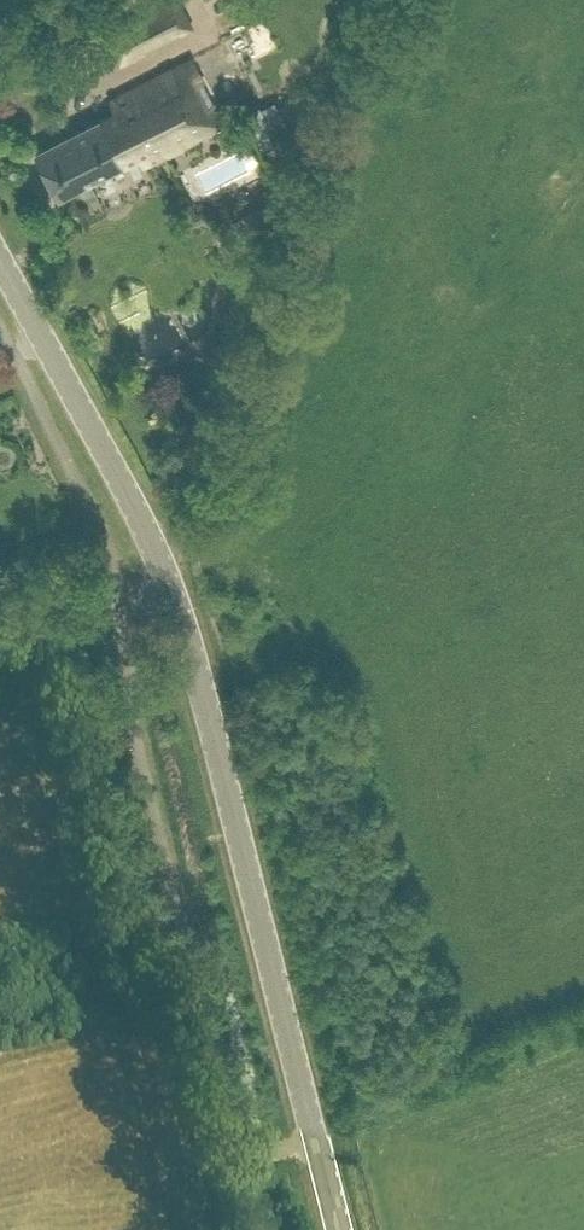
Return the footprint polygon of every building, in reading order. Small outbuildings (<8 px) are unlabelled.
[(182,0),(171,0),(108,31),(124,62),(144,52),(142,48),(193,23),(182,0)] [(34,149),(57,193),(136,154),(139,161),(222,119),(191,57),(108,99),(113,109),(34,149)] [(209,184),(219,203),(261,180),(251,161),(209,184)] [(110,200),(129,191),(118,168),(99,178),(110,200)]
